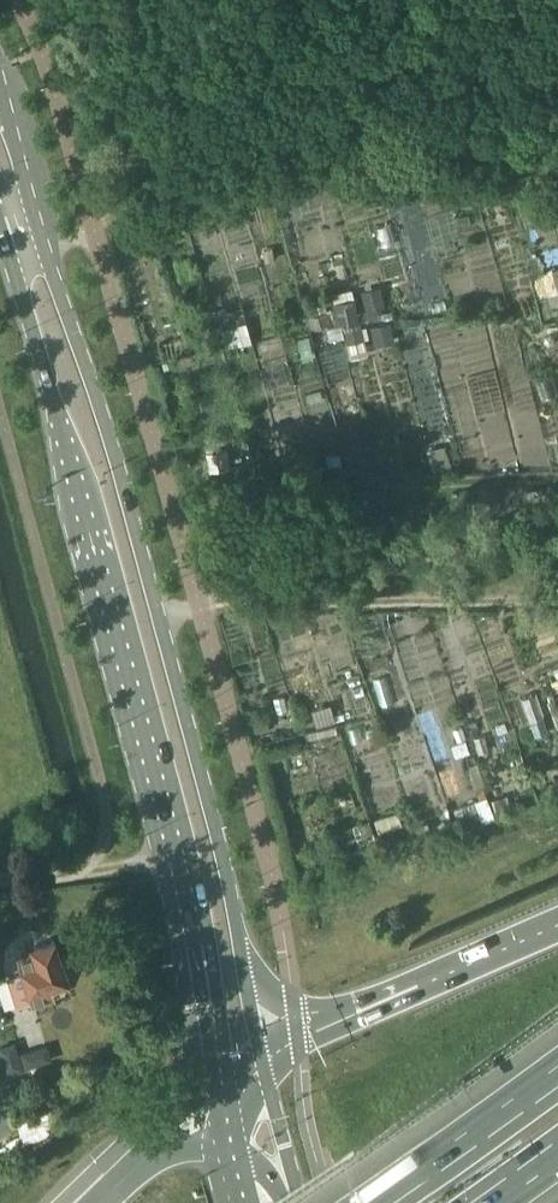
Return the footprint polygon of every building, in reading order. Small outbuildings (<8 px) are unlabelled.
[(21,955),(26,972),(9,977),(18,1005),(53,995),(49,984),(71,977),(64,957),(60,958),(55,939),(31,945),(33,952),(21,955)] [(15,1043),(1,1047),(7,1067),(21,1063),(15,1043)]
